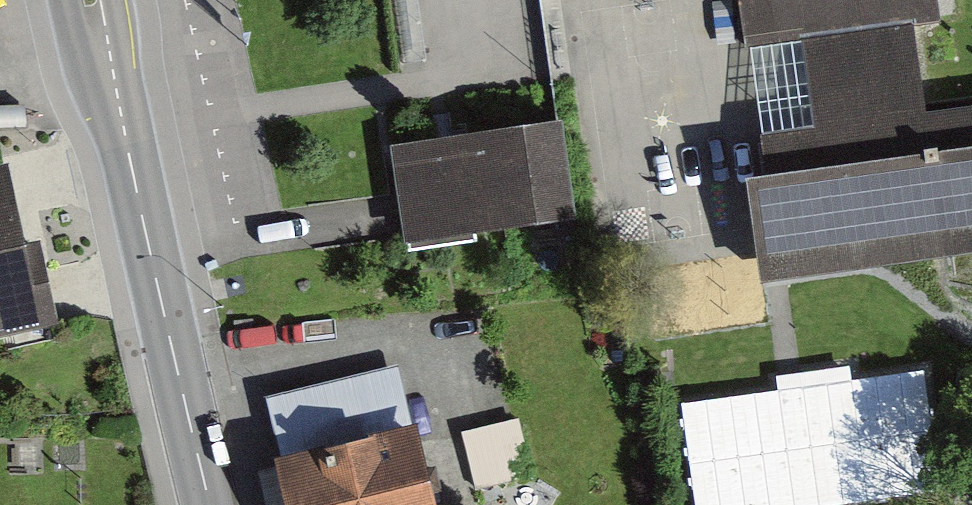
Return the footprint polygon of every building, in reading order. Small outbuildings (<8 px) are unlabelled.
[(746,41),(751,40),(801,33),(914,17),(941,13),(939,0),(741,0),(746,41)] [(914,17),(801,33),(813,115),(818,148),(931,132),(914,17)] [(813,115),(801,33),(751,40),(763,122),(813,115)] [(391,136),(405,233),(575,209),(562,112),(391,136)] [(762,269),(971,239),(971,126),(931,132),(818,148),(746,158),(762,269)] [(0,166),(0,336),(59,322),(23,161),(0,166)] [(279,393),(305,504),(446,504),(413,362),(279,393)] [(930,363),(688,381),(697,504),(857,504),(940,499),(930,363)] [(476,485),(511,483),(508,422),(474,423),(476,485)] [(276,504),(294,504),(284,460),(267,464),(276,504)]
